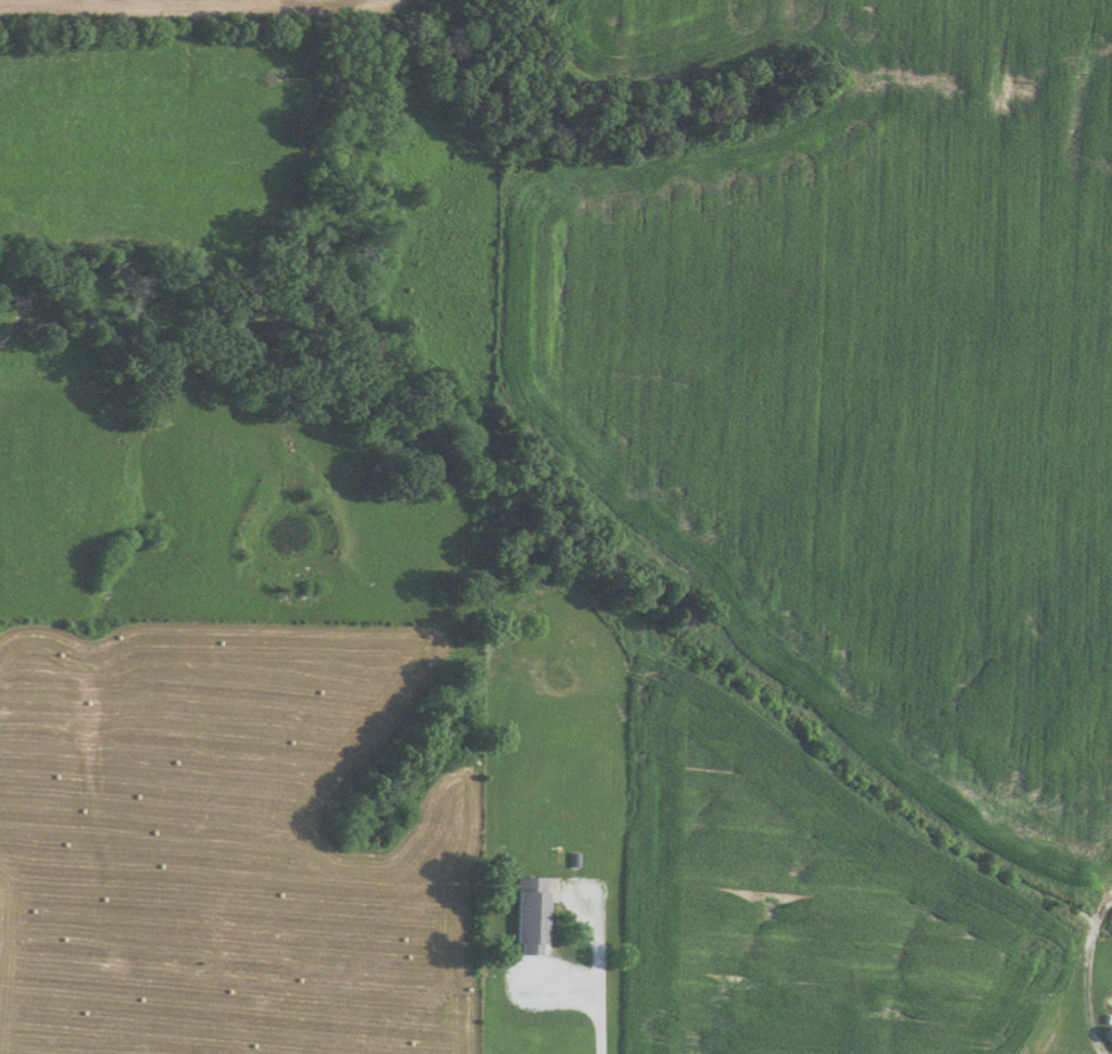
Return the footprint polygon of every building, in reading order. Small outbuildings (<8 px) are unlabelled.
[(514,945),(518,945),(518,954),(540,954),(540,944),(545,944),(546,877),(515,877),(514,945)]
